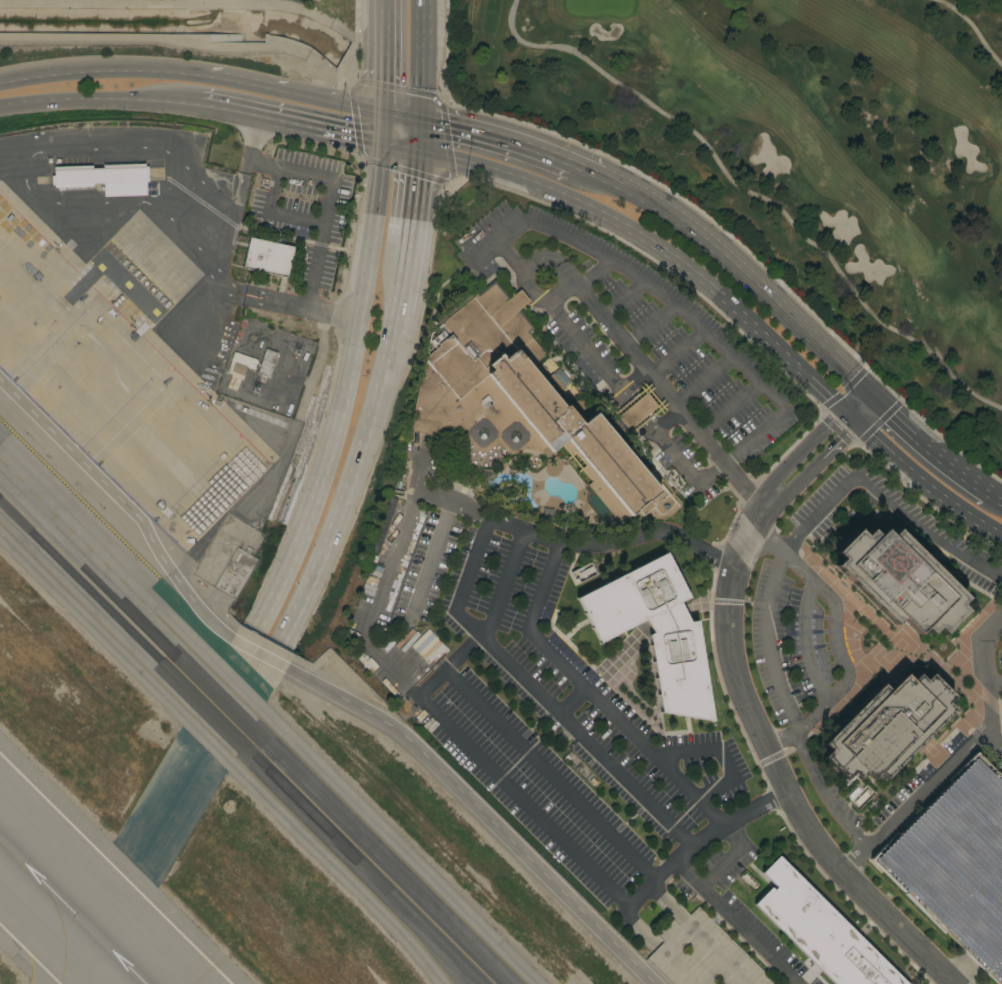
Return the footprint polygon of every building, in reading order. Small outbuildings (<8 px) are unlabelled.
[(104,197),(104,184),(93,184),(93,187),(55,188),(55,185),(52,186),(52,183),(36,183),(36,179),(51,178),(51,176),(54,176),(54,167),(92,166),(92,169),(103,168),(103,165),(145,164),(145,167),(148,167),(148,170),(163,169),(163,180),(148,181),(148,182),(146,182),(146,195),(104,197)] [(273,243),(274,237),(280,238),(279,244),(294,247),(288,278),(243,268),(250,238),(273,243)] [(474,288),(478,293),(494,280),(510,299),(512,296),(511,294),(512,294),(513,295),(520,290),(530,301),(523,307),(525,309),(523,310),(522,308),(519,310),(534,328),(528,334),(545,354),(544,357),(537,362),(540,366),(541,365),(547,372),(545,373),(554,383),(557,380),(563,388),(560,390),(565,396),(566,395),(571,401),(569,401),(572,405),(583,395),(643,471),(647,468),(651,468),(680,503),(680,507),(665,520),(652,518),(646,511),(640,516),(636,512),(620,525),(587,485),(591,482),(582,470),(578,473),(577,472),(581,469),(571,457),(567,460),(567,459),(570,456),(561,445),(551,452),(546,446),(540,452),(530,451),(526,447),(517,455),(507,454),(498,441),(485,451),(476,451),(464,437),(465,429),(463,429),(448,440),(408,431),(430,333),(439,325),(435,321),(474,288)] [(266,349),(278,353),(269,378),(265,377),(265,378),(262,377),(262,376),(257,374),(266,349)] [(257,360),(253,370),(251,369),(250,370),(248,369),(248,368),(244,367),(243,368),(241,367),(241,366),(229,362),(231,358),(230,357),(231,355),(233,351),(257,360)] [(647,394),(657,406),(660,403),(664,408),(660,411),(657,407),(643,419),(627,433),(615,419),(632,405),(645,394),(642,390),(647,387),(650,391),(647,394)] [(896,529),(966,598),(959,605),(966,612),(943,635),(936,628),(930,634),(924,628),(918,634),(901,618),(894,624),(848,578),(835,566),(841,559),(834,553),(857,529),(864,536),(870,529),(877,536),(883,530),(890,536),(896,529)] [(666,553),(689,598),(679,603),(690,623),(697,621),(713,721),(661,712),(649,635),(653,633),(646,620),(600,643),(577,599),(666,553)] [(348,628),(351,619),(364,623),(362,628),(361,633),(348,628)] [(371,676),(365,669),(374,660),(381,666),(371,676)] [(881,684),(889,692),(905,675),(911,681),(917,674),(924,681),(930,674),(953,697),(947,703),(953,710),(885,780),(878,773),(872,780),(865,773),(859,780),(852,773),(846,780),(823,757),(829,751),(822,744),(881,684)] [(976,752),(1001,779),(1001,983),(996,983),(973,962),(871,860),(899,830),(902,833),(948,785),(946,783),(976,752)] [(843,797),(857,811),(873,796),(860,782),(843,797)] [(778,856),(907,983),(834,983),(754,904),(771,888),(774,890),(777,888),(762,873),(778,856)] [(698,907),(775,983),(669,983),(645,960),(663,942),(655,934),(670,917),(679,926),(698,907)]
